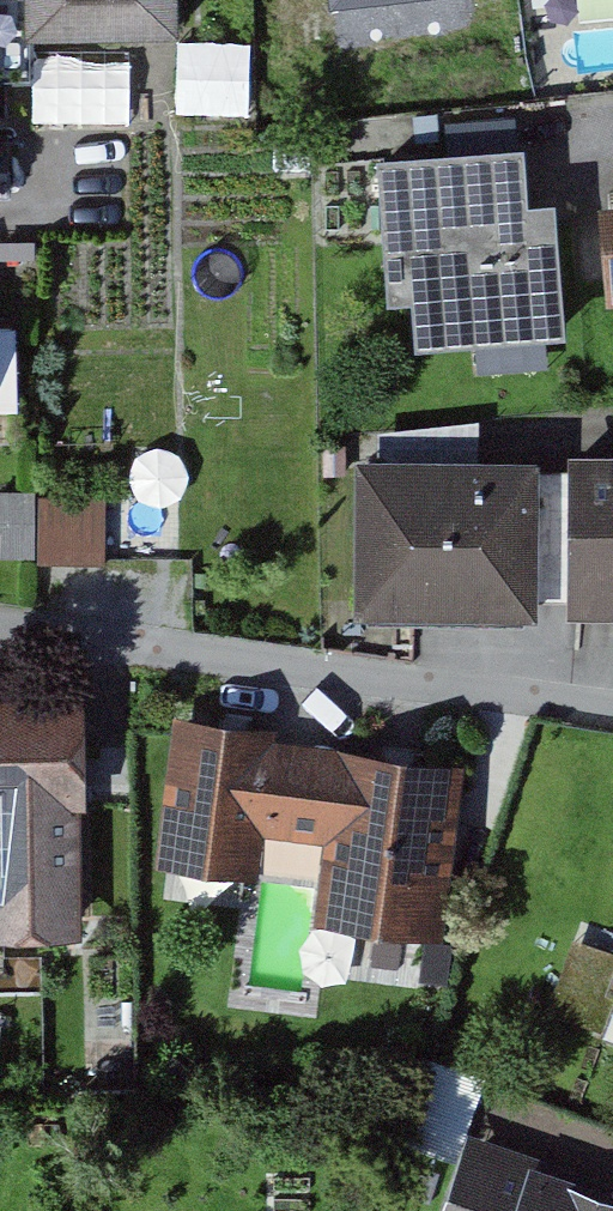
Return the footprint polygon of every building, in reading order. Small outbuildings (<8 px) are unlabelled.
[(55,28),(196,28),(196,0),(54,0),(55,28)] [(251,110),(252,37),(179,36),(178,109),(251,110)] [(539,206),(535,150),(397,159),(407,297),(427,295),(430,342),(576,332),(567,204),(539,206)] [(28,312),(0,314),(0,333),(3,407),(4,438),(33,437),(28,312)] [(587,458),(587,605),(612,605),(612,458),(587,458)] [(543,464),(381,463),(381,600),(542,601),(543,464)] [(22,550),(109,549),(109,499),(22,499),(22,550)] [(0,703),(0,930),(96,928),(94,798),(105,798),(104,702),(0,703)] [(267,798),(274,748),(275,737),(199,727),(182,850),(258,861),(267,798)] [(354,810),(361,760),(274,748),(267,798),(354,810)] [(464,773),(361,760),(354,810),(341,908),(444,922),(464,773)] [(495,1155),(473,1210),(612,1210),(612,1202),(495,1155)]
